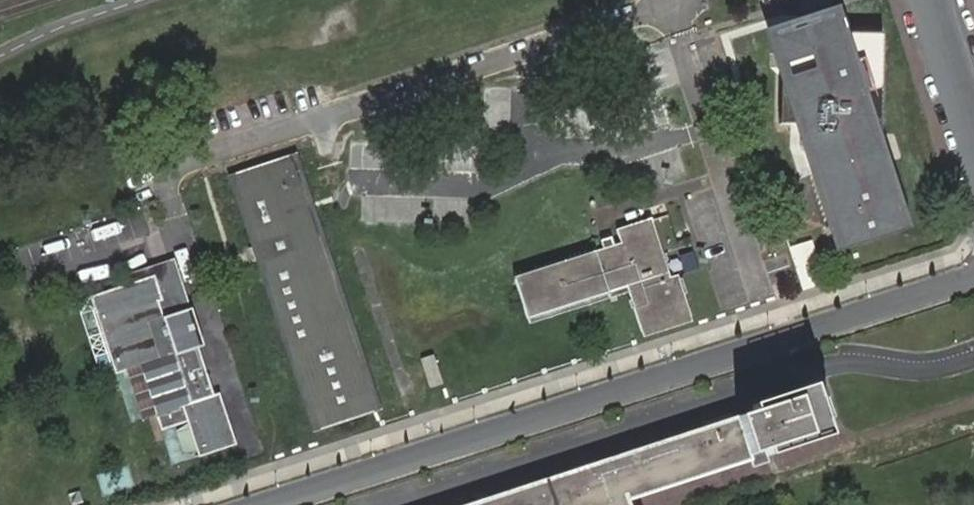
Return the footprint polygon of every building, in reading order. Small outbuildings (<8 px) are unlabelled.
[(878,122),(881,43),(885,42),(885,32),(846,31),(838,4),(767,25),(782,80),(782,123),(803,126),(803,135),(803,154),(811,154),(833,227),(829,228),(831,234),(837,253),(912,227),(905,209),(880,134),(878,122)] [(261,254),(313,421),(373,403),(327,251),(332,248),(318,201),(310,205),(294,149),(235,166),(255,238),(248,240),(254,257),(261,254)] [(620,282),(628,309),(634,330),(685,315),(671,271),(662,274),(645,218),(611,228),(615,239),(508,271),(516,300),(520,312),(620,282)] [(125,263),(128,271),(153,263),(160,287),(156,288),(161,305),(184,298),(169,250),(125,263)] [(683,273),(697,269),(692,251),(678,255),(683,273)] [(156,288),(160,287),(153,263),(128,271),(88,283),(112,361),(124,357),(137,353),(153,402),(157,418),(184,410),(195,445),(232,433),(216,381),(210,383),(203,358),(195,360),(193,352),(200,350),(196,336),(201,334),(189,296),(184,298),(161,305),(156,288)] [(203,358),(200,350),(193,352),(195,360),(203,358)] [(153,402),(137,353),(124,357),(139,406),(153,402)] [(433,355),(419,360),(429,389),(443,384),(433,355)] [(758,406),(771,442),(773,446),(825,427),(811,387),(758,406)] [(635,488),(771,442),(758,406),(462,504),(640,504),(635,488)]
